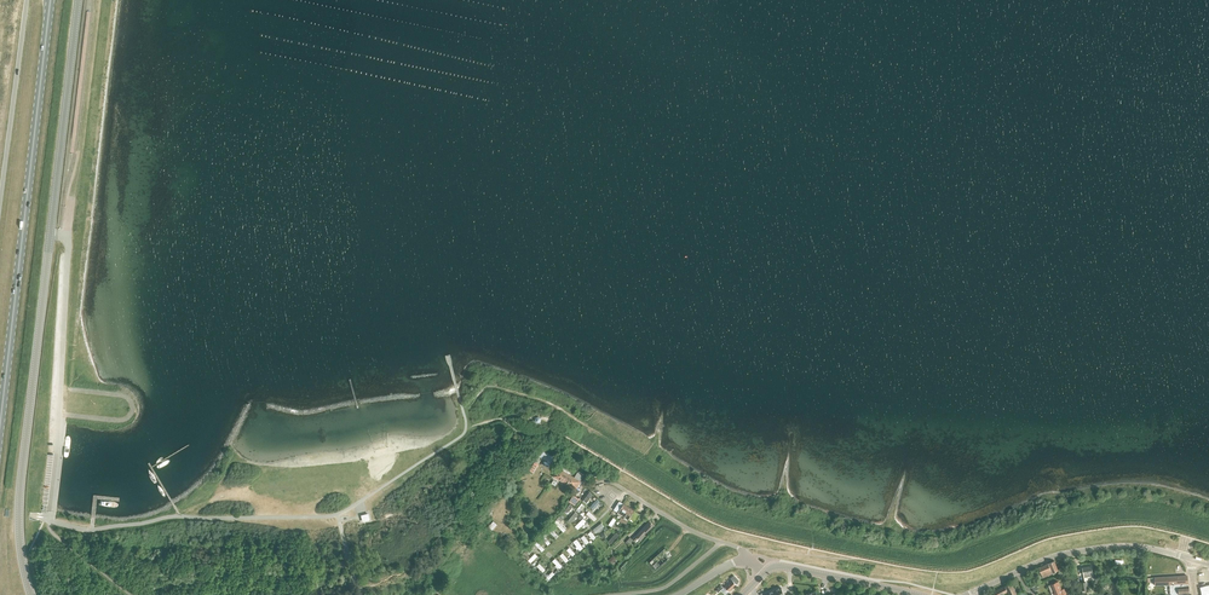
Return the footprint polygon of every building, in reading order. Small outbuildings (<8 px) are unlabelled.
[(539,456),(546,460),(550,454),(542,450),(539,456)] [(576,471),(573,476),(557,467),(552,476),(575,488),(580,479),(583,475),(576,471)] [(589,492),(583,500),(587,503),(593,494),(589,492)] [(594,510),(600,502),(597,499),(590,507),(594,510)] [(634,523),(639,514),(618,501),(613,509),(623,516),(622,516),(624,517),(626,513),(629,515),(627,519),(634,523)] [(579,512),(584,505),(582,503),(576,510),(579,512)] [(570,504),(564,511),(567,514),(573,506),(570,504)] [(586,513),(594,521),(597,518),(589,511),(586,513)] [(575,512),(568,520),(571,522),(578,514),(575,512)] [(363,521),(370,520),(368,513),(361,515),(363,521)] [(613,517),(608,524),(611,526),(616,520),(613,517)] [(578,529),(586,521),(583,518),(575,526),(578,529)] [(554,522),(563,532),(566,529),(556,520),(554,522)] [(638,538),(639,539),(642,536),(642,535),(651,525),(647,521),(635,535),(635,536),(632,538),(636,541),(638,538)] [(600,524),(593,529),(595,532),(602,526),(600,524)] [(547,529),(556,538),(558,536),(549,527),(547,529)] [(593,540),(596,537),(590,531),(588,534),(593,540)] [(611,543),(619,535),(616,533),(609,541),(611,543)] [(540,537),(548,545),(550,543),(543,535),(540,537)] [(581,537),(586,544),(589,542),(584,535),(581,537)] [(580,550),(583,548),(576,539),(573,541),(580,550)] [(534,544),(542,552),(545,549),(537,541),(534,544)] [(595,545),(602,553),(606,550),(599,542),(595,545)] [(617,552),(625,545),(622,543),(615,549),(617,552)] [(528,556),(536,548),(532,544),(521,555),(524,559),(525,558),(527,560),(530,558),(528,556)] [(567,550),(572,556),(575,554),(569,547),(567,550)] [(649,562),(656,569),(672,555),(665,548),(649,562)] [(535,553),(528,560),(531,562),(537,556),(535,553)] [(560,555),(566,562),(569,560),(562,553),(560,555)] [(615,565),(617,563),(609,555),(606,557),(615,565)] [(562,566),(555,558),(552,561),(560,568),(562,566)] [(1052,573),(1052,574),(1056,572),(1055,571),(1058,570),(1054,561),(1038,567),(1043,577),(1052,573)] [(558,569),(554,572),(556,574),(560,570),(561,572),(563,570),(562,569),(567,565),(564,562),(562,564),(563,566),(559,570),(558,569)] [(545,570),(539,563),(537,566),(543,572),(545,570)] [(1084,581),(1088,580),(1099,578),(1099,574),(1093,575),(1091,566),(1082,567),(1084,581)] [(552,571),(546,577),(549,579),(555,574),(552,571)] [(1185,586),(1184,583),(1187,583),(1187,575),(1154,577),(1155,585),(1171,584),(1171,594),(1179,594),(1189,593),(1188,586),(1185,586)] [(717,594),(725,594),(736,585),(731,580),(716,594),(717,594)] [(1061,590),(1058,581),(1048,585),(1052,594),(1059,591),(1061,594),(1066,594),(1064,589),(1061,590)] [(1008,592),(1009,594),(1008,594),(1009,594),(1013,594),(1016,594),(1011,583),(1004,586),(1008,592)] [(1200,587),(1201,592),(1202,594),(1208,594),(1208,585),(1200,587)] [(1008,592),(1004,586),(992,592),(994,594),(1004,594),(1008,592)] [(769,594),(784,594),(785,594),(781,587),(768,593),(769,594)]
